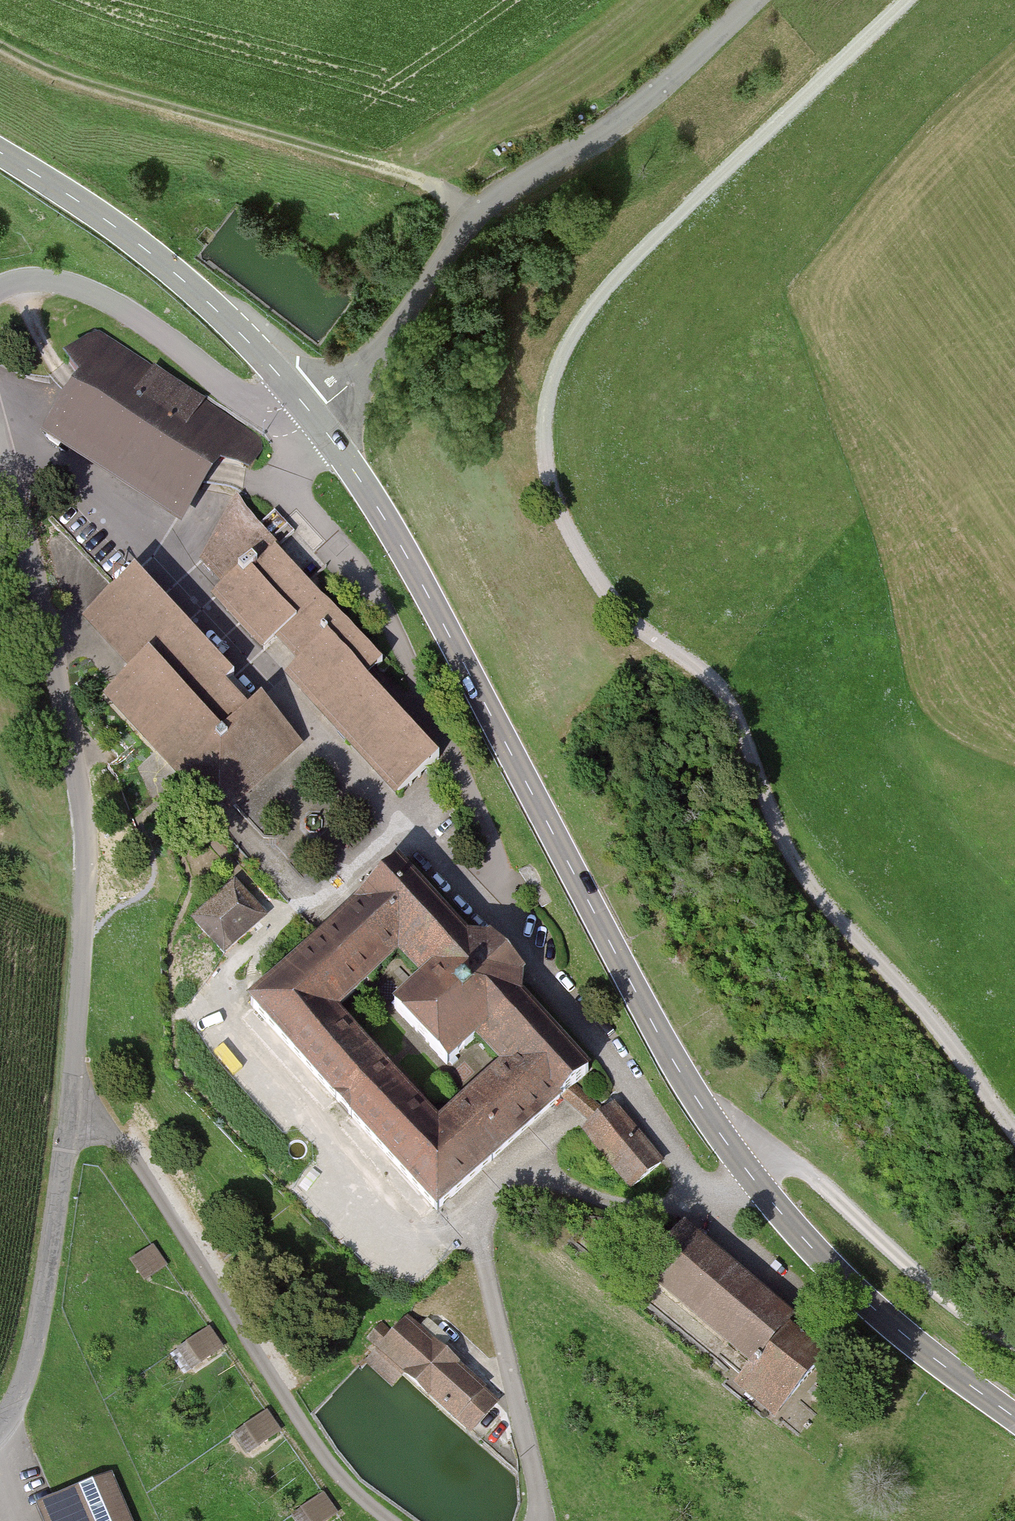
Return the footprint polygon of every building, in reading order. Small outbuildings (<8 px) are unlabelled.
[(45,437),(176,519),(235,426),(103,344),(45,437)] [(288,680),(398,796),(437,760),(363,682),(381,666),(270,548),(212,602),(259,652),(275,637),(303,666),(288,680)] [(219,820),(297,746),(258,704),(247,714),(223,687),(232,679),(134,573),(82,621),(132,674),(106,699),(219,820)] [(588,1073),(519,1000),(521,979),(486,942),(464,942),(395,869),(245,1010),(438,1214),(588,1073)] [(193,921),(221,953),(263,916),(236,884),(193,921)] [(584,1135),(628,1191),(658,1167),(614,1112),(584,1135)] [(645,1277),(752,1367),(786,1326),(791,1319),(685,1230),(645,1277)] [(146,1283),(166,1269),(152,1249),(132,1263),(146,1283)] [(469,1435),(498,1402),(404,1321),(376,1354),(469,1435)] [(752,1367),(737,1385),(776,1418),(825,1360),(786,1326),(752,1367)] [(189,1372),(222,1350),(209,1331),(176,1353),(189,1372)] [(247,1457),(280,1435),(267,1415),(234,1437),(247,1457)] [(109,1478),(39,1508),(44,1520),(127,1520),(109,1478)] [(338,1517),(325,1497),(292,1519),(293,1520),(332,1520),(338,1517)]
